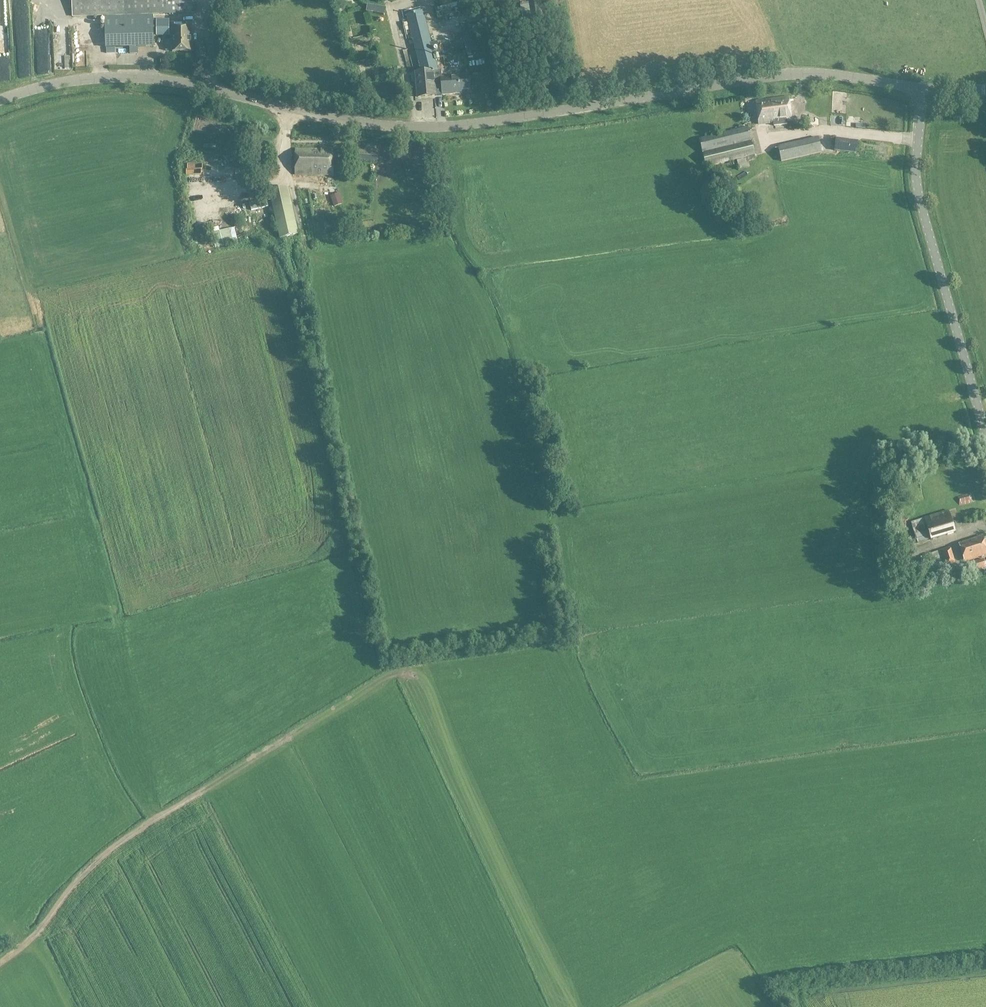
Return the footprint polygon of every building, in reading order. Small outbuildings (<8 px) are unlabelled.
[(192,1),(192,0),(72,0),(72,17),(192,14),(192,1)] [(354,16),(359,16),(358,11),(343,13),(345,22),(355,20),(354,16)] [(423,12),(407,16),(422,74),(432,72),(438,70),(435,60),(440,59),(438,54),(440,53),(437,41),(431,43),(423,12)] [(153,17),(104,18),(105,48),(153,47),(153,17)] [(363,18),(344,24),(346,30),(365,25),(363,18)] [(168,35),(168,21),(156,21),(156,35),(168,35)] [(190,27),(171,27),(172,51),(192,51),(192,35),(191,35),(190,27)] [(370,38),(353,43),(356,57),(374,52),(370,38)] [(204,41),(195,42),(195,51),(196,51),(196,59),(204,58),(204,41)] [(87,59),(86,42),(74,42),(75,60),(87,59)] [(356,66),(364,64),(361,57),(354,59),(356,66)] [(438,70),(432,72),(434,85),(435,95),(435,96),(443,95),(456,94),(456,91),(461,90),(469,89),(468,76),(442,78),(441,70),(438,71),(438,70)] [(418,75),(415,75),(417,98),(421,97),(435,96),(435,95),(434,85),(432,72),(422,74),(418,75)] [(742,93),(742,109),(745,109),(745,117),(752,117),(751,93),(742,93)] [(787,97),(770,100),(755,102),(758,125),(790,121),(787,97)] [(754,156),(748,127),(699,139),(706,168),(736,160),(747,157),(754,156)] [(821,152),(818,137),(778,147),(781,161),(821,152)] [(835,139),(833,151),(855,154),(857,142),(835,139)] [(333,150),(296,149),(295,174),(329,176),(329,180),(338,180),(338,173),(333,173),(333,150)] [(357,160),(377,162),(378,151),(358,149),(357,160)] [(750,166),(748,161),(747,157),(736,160),(739,169),(750,166)] [(298,234),(287,187),(269,191),(280,239),(298,234)] [(251,220),(256,216),(251,210),(246,213),(251,220)] [(226,222),(217,224),(220,234),(228,232),(226,222)] [(972,495),(969,487),(957,490),(960,499),(972,495)] [(956,533),(955,530),(949,512),(949,510),(911,522),(918,543),(930,539),(930,541),(956,533)] [(965,562),(985,555),(985,550),(981,536),(959,544),(965,562)] [(924,555),(929,571),(935,570),(935,571),(945,568),(955,565),(950,547),(924,555)] [(983,559),(965,564),(967,569),(965,570),(966,573),(985,567),(983,559)]
